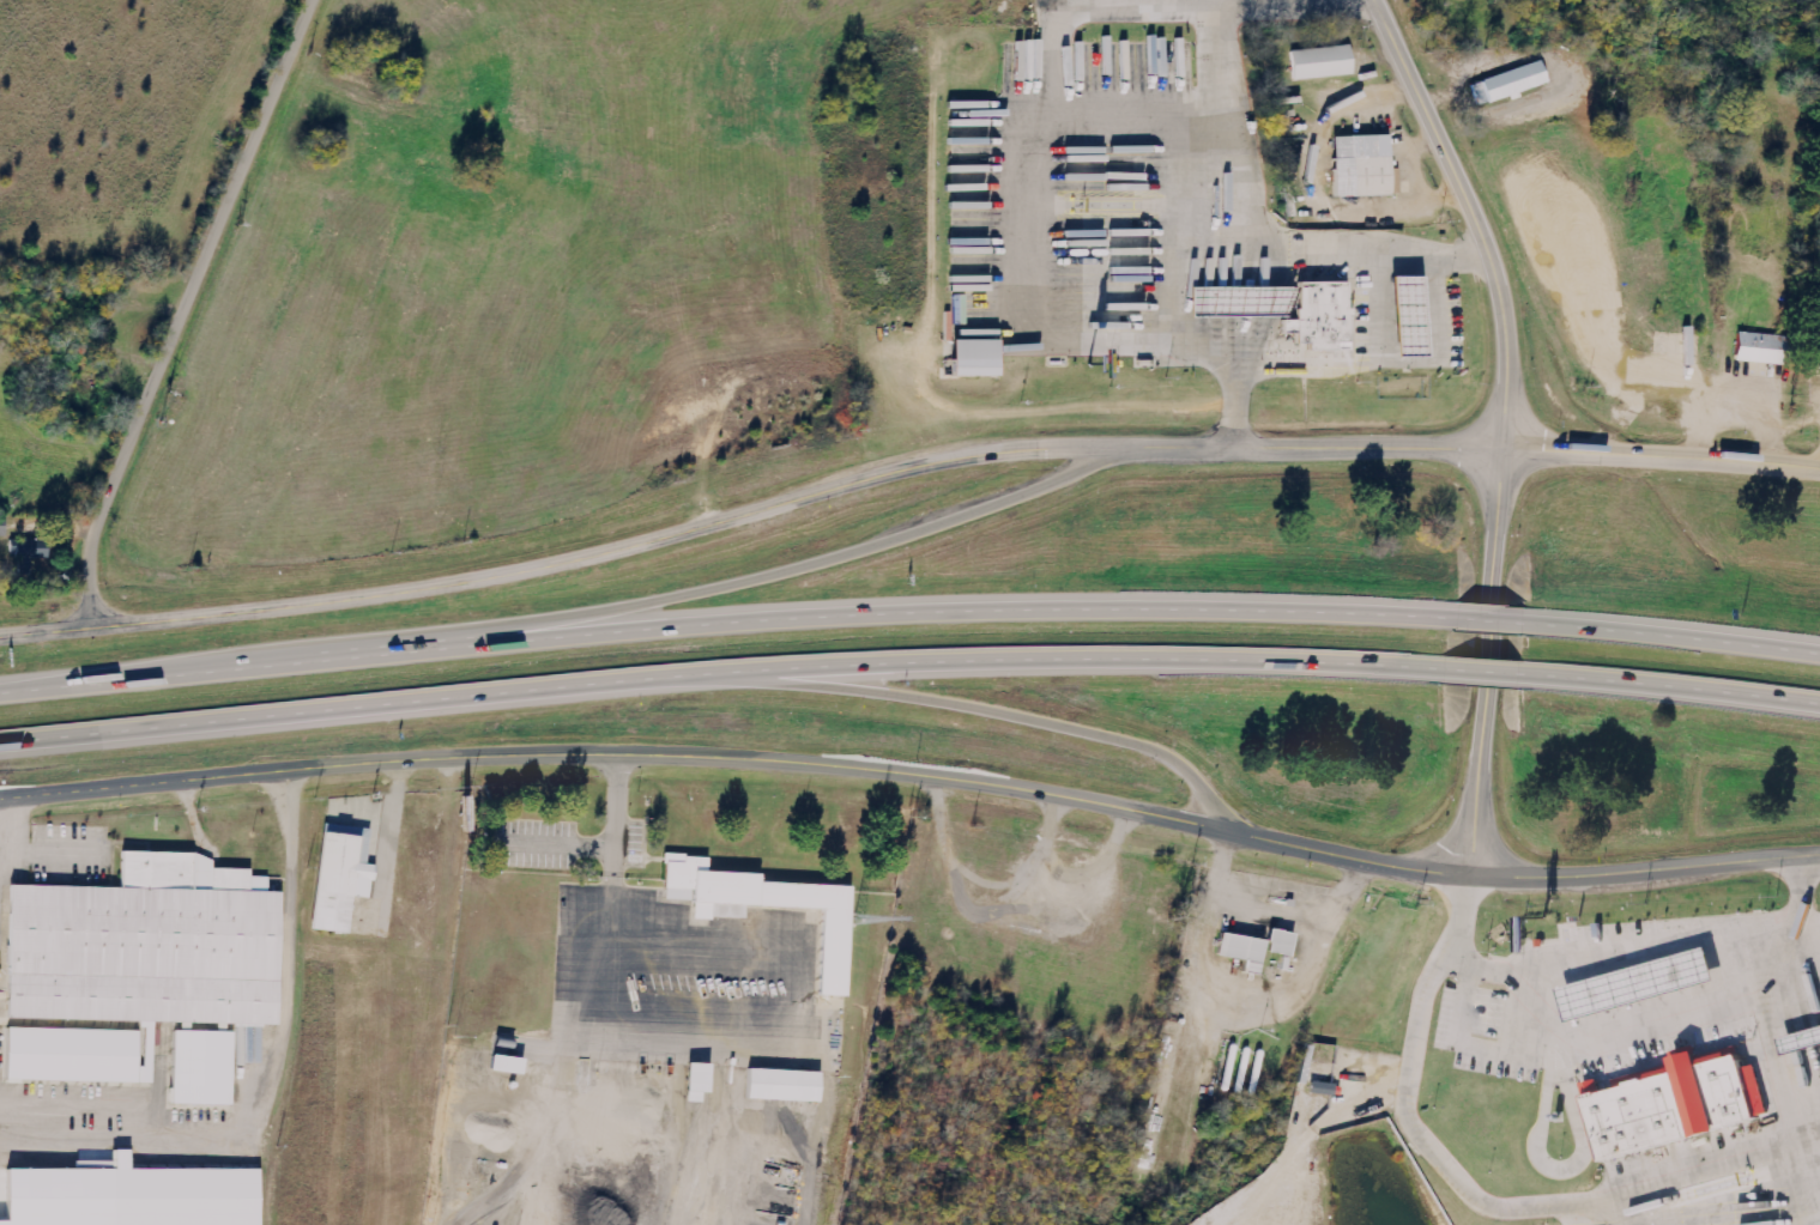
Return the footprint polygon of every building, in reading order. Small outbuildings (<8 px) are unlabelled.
[(1191,38),(1156,39),(1157,78),(1192,77),(1191,38)] [(1290,50),(1291,80),(1350,76),(1348,47),(1290,50)] [(1546,84),(1539,62),(1470,83),(1477,105),(1546,84)] [(1325,134),(1326,194),(1385,193),(1384,133),(1325,134)] [(1393,362),(1426,360),(1419,279),(1387,279),(1393,362)] [(1293,347),(1292,284),(1344,283),(1347,347),(1293,347)] [(1184,319),(1276,319),(1288,290),(1184,289),(1184,319)] [(1733,363),(1772,364),(1773,335),(1734,333),(1733,363)] [(948,381),(948,340),(997,339),(996,382),(948,381)] [(25,540),(22,557),(52,563),(55,547),(25,540)] [(10,548),(10,566),(30,566),(30,559),(44,559),(44,548),(10,548)] [(318,830),(306,928),(344,933),(349,893),(362,895),(364,880),(370,880),(371,862),(352,860),(355,833),(318,830)] [(17,1021),(147,1022),(147,1030),(160,1030),(160,1024),(188,1024),(187,1032),(233,1032),(233,1028),(288,1028),(289,893),(274,893),(274,878),(257,877),(257,870),(218,869),(218,854),(126,853),(125,888),(14,887),(12,976),(18,976),(17,1021)] [(846,885),(755,882),(756,873),(705,871),(706,855),(664,854),(662,900),(690,901),(690,916),(740,918),(740,906),(818,909),(815,995),(842,996),(846,885)] [(1292,933),(1269,929),(1265,952),(1288,956),(1292,933)] [(1215,957),(1244,960),(1243,972),(1259,973),(1262,938),(1218,934),(1215,957)] [(1559,988),(1568,1023),(1716,981),(1706,945),(1559,988)] [(146,1032),(8,1029),(7,1082),(156,1084),(156,1077),(145,1077),(146,1032)] [(1778,1041),(1783,1057),(1819,1046),(1819,1029),(1778,1041)] [(180,1106),(240,1107),(240,1067),(249,1067),(249,1034),(181,1033),(180,1106)] [(1582,1099),(1601,1163),(1693,1135),(1694,1142),(1719,1135),(1718,1130),(1756,1118),(1748,1087),(1759,1085),(1753,1066),(1742,1069),(1739,1056),(1701,1067),(1698,1053),(1670,1061),(1674,1072),(1582,1099)] [(683,1093),(686,1093),(686,1102),(702,1102),(704,1063),(684,1062),(683,1093)] [(743,1099),(815,1102),(816,1072),(744,1069),(743,1099)] [(109,1224),(254,1224),(254,1169),(109,1169),(109,1224)]
